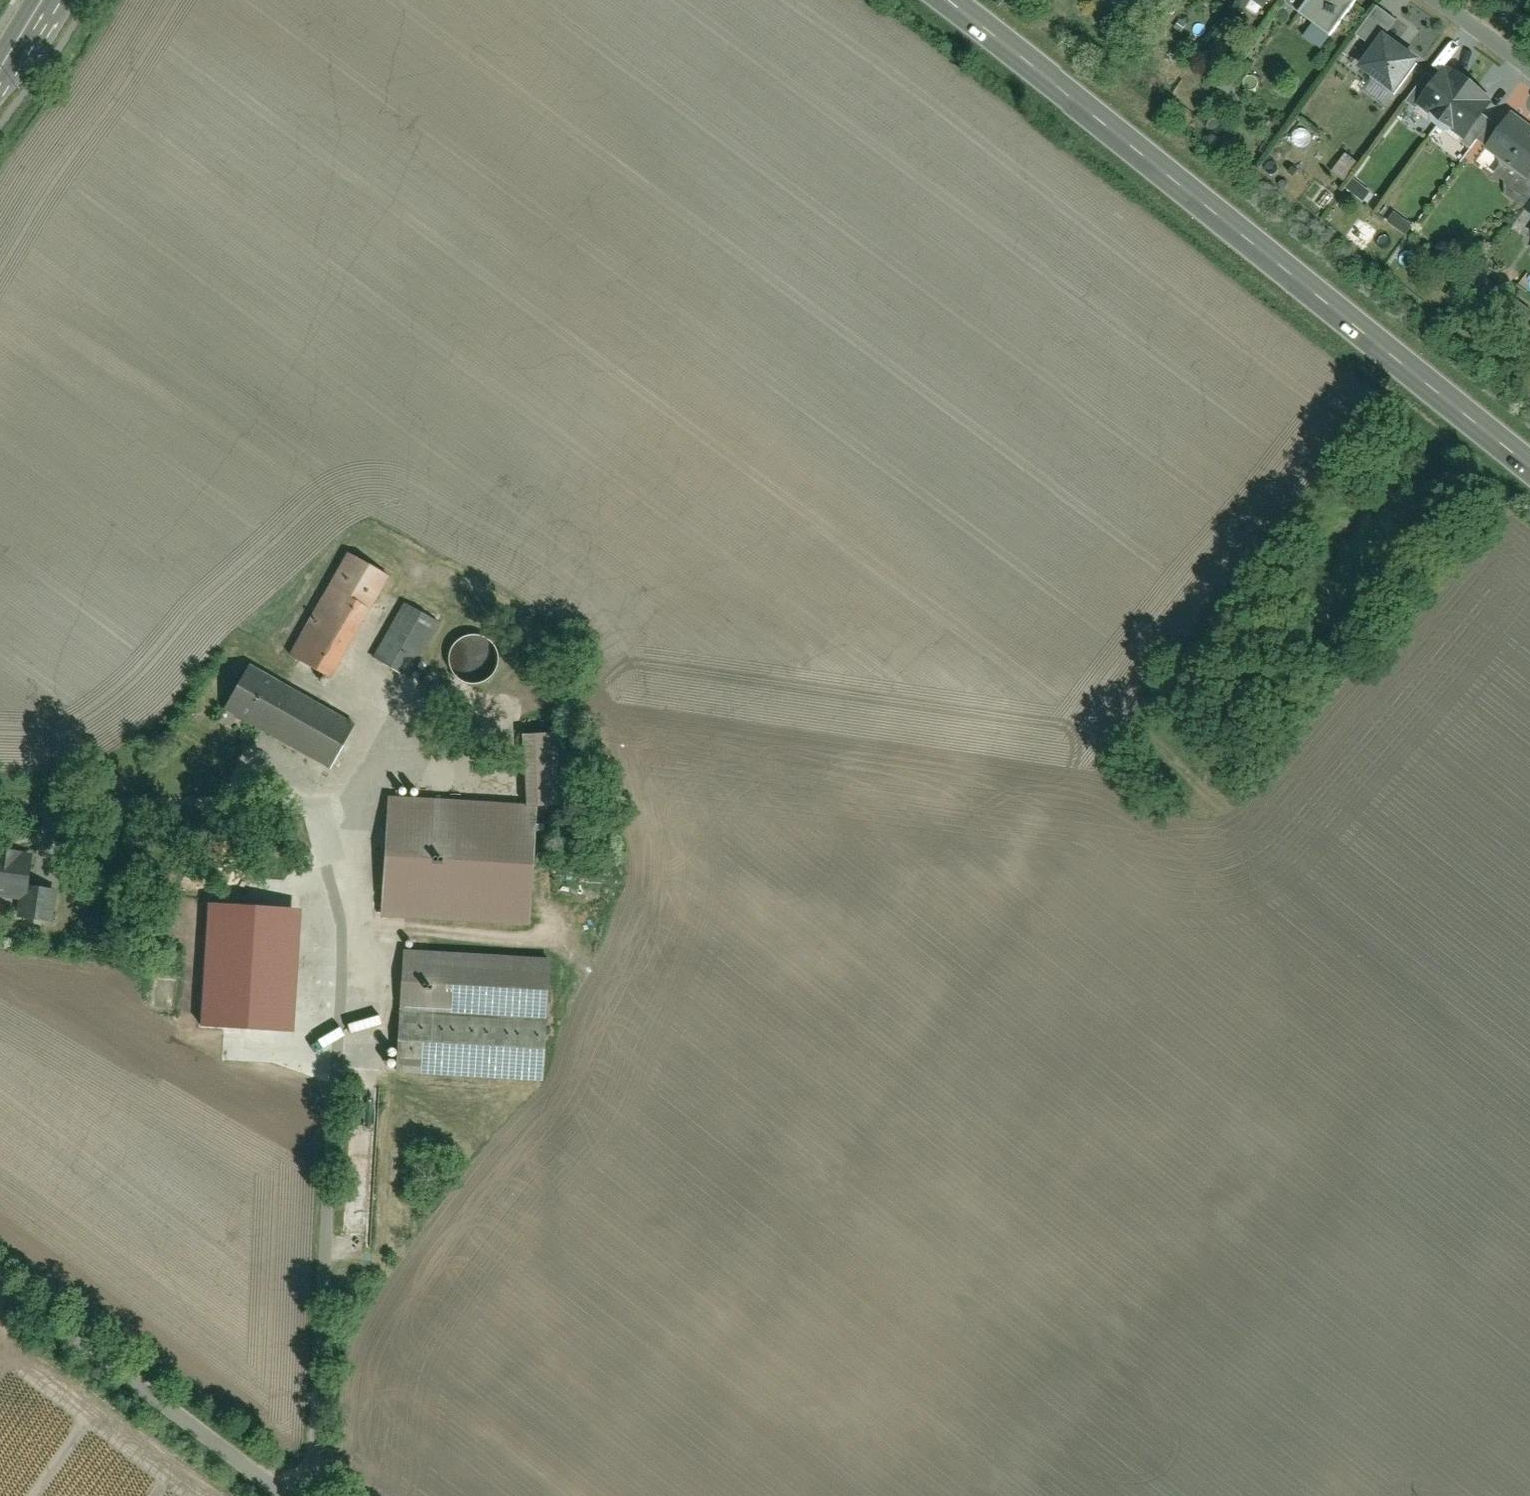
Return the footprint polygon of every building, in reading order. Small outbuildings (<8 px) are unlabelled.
[(1344,0),(1298,0),(1284,17),(1317,43),(1348,3),(1344,0)] [(1394,98),(1417,64),(1385,42),(1398,25),(1376,10),(1354,41),(1369,51),(1355,71),(1394,98)] [(1418,110),(1465,142),(1491,104),(1444,72),(1418,110)] [(1507,112),(1480,149),(1522,179),(1529,168),(1529,129),(1507,112)] [(1342,154),(1328,171),(1339,179),(1352,162),(1342,154)] [(1404,233),(1409,224),(1390,214),(1385,223),(1404,233)] [(350,554),(293,655),(327,675),(385,574),(350,554)] [(437,623),(406,606),(376,660),(407,677),(437,623)] [(495,671),(495,665),(495,660),(493,655),(489,650),(485,646),(480,644),(474,643),(469,643),(464,645),(459,648),(455,652),(452,657),(451,662),(451,668),(452,673),(455,678),(459,682),(463,685),(469,687),(474,687),(480,686),(485,684),(489,680),(492,676),(495,671)] [(352,728),(248,667),(223,710),(327,771),(352,728)] [(524,742),(526,810),(563,809),(561,741),(524,742)] [(385,867),(530,875),(534,811),(389,803),(385,867)] [(23,858),(0,855),(0,896),(17,898),(23,858)] [(48,921),(53,893),(23,889),(19,917),(48,921)] [(211,952),(219,921),(200,917),(193,948),(211,952)] [(404,945),(401,1009),(548,1017),(552,954),(404,945)] [(401,1009),(397,1068),(545,1077),(548,1017),(401,1009)]
